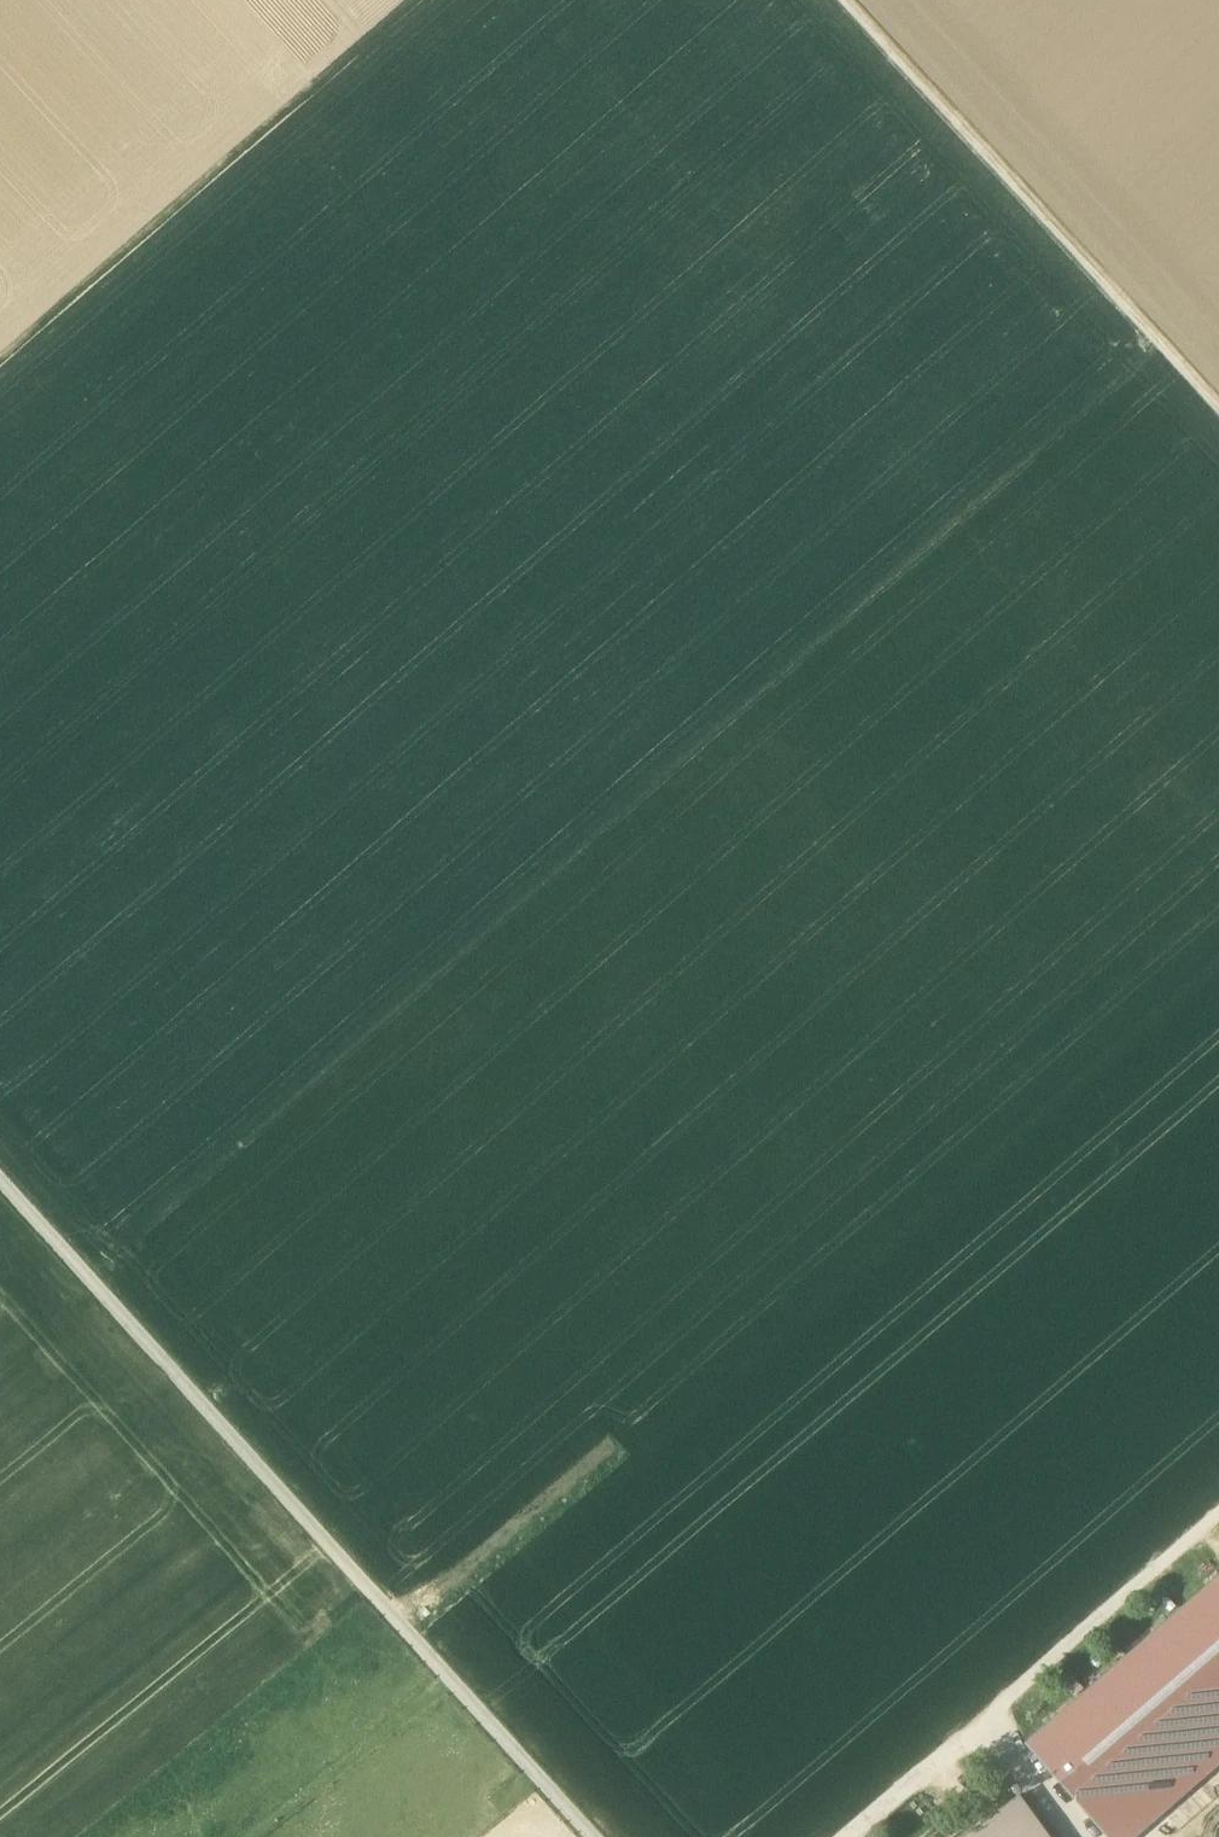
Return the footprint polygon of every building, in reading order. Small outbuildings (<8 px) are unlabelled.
[(1029,1743),(1108,1836),(1128,1836),(1218,1760),(1218,1582),(1029,1743)] [(1013,1800),(965,1836),(1040,1836),(1013,1800)]
